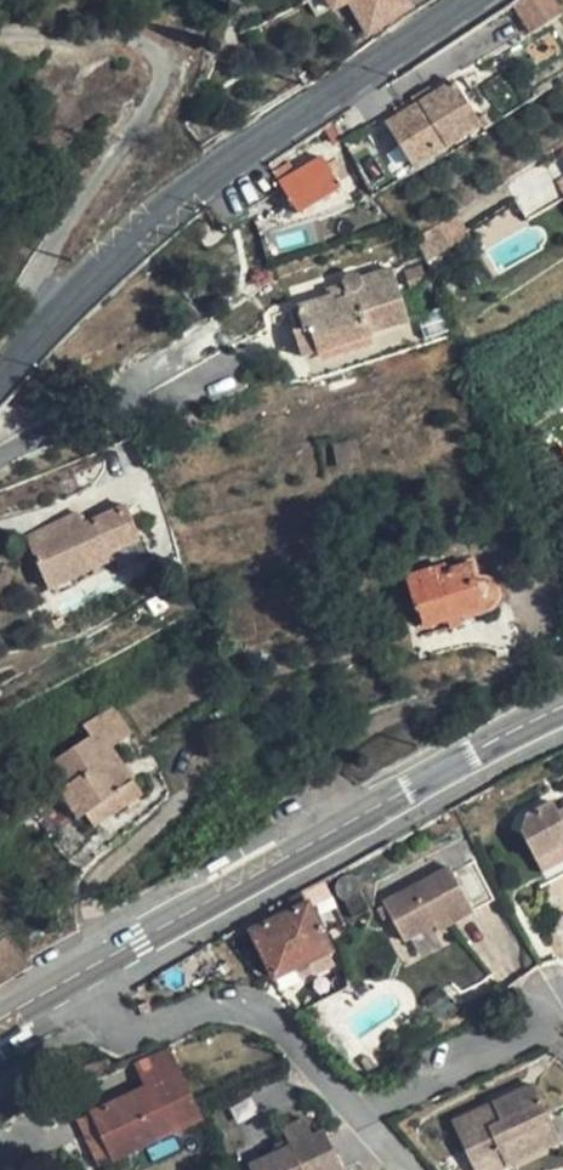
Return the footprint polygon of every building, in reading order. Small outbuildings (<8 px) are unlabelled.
[(410,0),(354,0),(350,2),(369,35),(413,7),(410,0)] [(561,14),(553,0),(509,0),(506,2),(528,34),(561,14)] [(418,103),(385,121),(411,163),(481,123),(455,81),(434,93),(418,103)] [(413,95),(418,103),(434,93),(429,85),(413,95)] [(327,164),(322,156),(280,182),(299,213),(341,187),(337,181),(347,175),(337,158),(327,164)] [(551,185),(562,205),(562,178),(551,185)] [(485,256),(478,260),(491,284),(499,279),(485,256)] [(425,274),(422,266),(406,271),(414,291),(432,284),(428,273),(425,274)] [(409,319),(394,267),(360,276),(358,274),(355,274),(354,273),(352,274),(351,274),(349,274),(348,275),(347,276),(346,277),(345,278),(344,280),(344,284),(347,295),(335,299),(333,294),(290,309),(305,357),(356,340),(357,342),(372,337),(370,332),(409,319)] [(347,295),(344,284),(331,288),(333,294),(335,299),(347,295)] [(139,537),(127,507),(72,531),(68,519),(27,539),(49,589),(115,559),(112,549),(139,537)] [(477,580),(473,563),(446,571),(445,567),(406,578),(416,608),(420,606),(426,627),(448,621),(460,617),(485,609),(488,607),(494,603),(496,600),(497,595),(496,589),(492,583),(487,581),(483,581),(478,582),(477,580)] [(133,734),(114,706),(84,725),(91,735),(48,765),(64,788),(61,790),(79,819),(85,814),(108,800),(117,812),(143,794),(142,792),(112,748),(133,734)] [(117,812),(108,800),(85,814),(95,827),(117,812)] [(560,814),(554,803),(525,817),(521,832),(550,883),(562,876),(562,812),(560,814)] [(474,911),(450,867),(383,903),(404,941),(435,925),(438,930),(474,911)] [(330,951),(309,905),(254,932),(275,976),(330,951)] [(438,930),(435,925),(404,941),(407,947),(438,930)] [(204,1119),(171,1048),(135,1065),(146,1089),(90,1114),(113,1162),(204,1119)] [(560,1140),(535,1085),(453,1123),(474,1169),(502,1156),(507,1165),(560,1140)] [(113,1162),(90,1114),(79,1120),(102,1167),(113,1162)] [(306,1121),(284,1131),(291,1148),(262,1162),(266,1169),(343,1169),(326,1132),(315,1138),(306,1121)] [(502,1156),(474,1169),(475,1169),(497,1169),(507,1165),(502,1156)]
